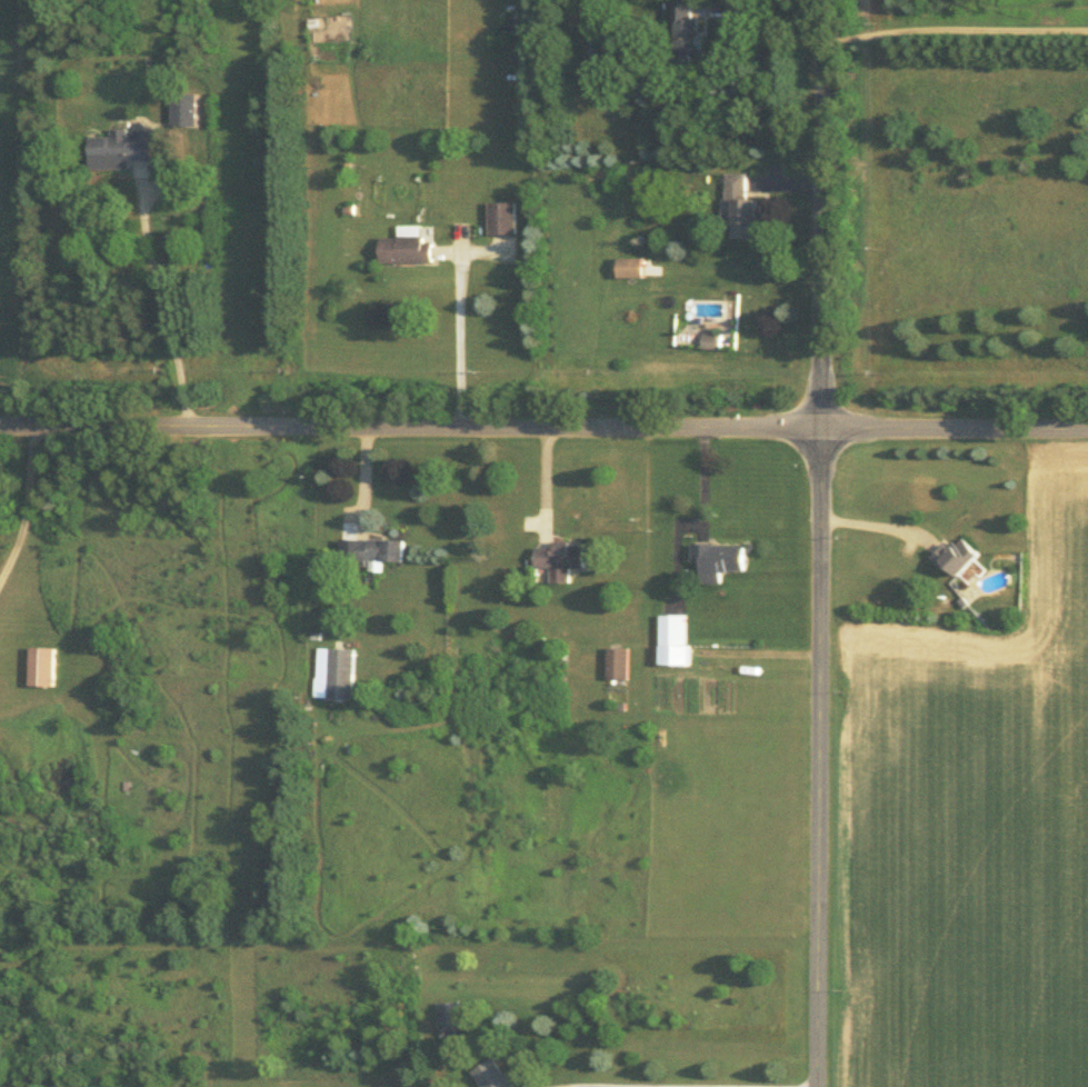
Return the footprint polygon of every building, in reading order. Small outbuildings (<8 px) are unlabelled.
[(700,17),(691,17),(691,0),(672,0),(672,20),(678,20),(678,49),(700,49),(700,17)] [(198,125),(198,91),(173,90),(173,124),(198,125)] [(154,158),(154,136),(130,136),(130,126),(113,127),(113,134),(91,135),(92,167),(131,166),(131,158),(154,158)] [(758,236),(759,197),(748,197),(748,171),(726,171),(725,218),(734,218),(734,236),(758,236)] [(490,200),(491,232),(517,232),(517,199),(490,200)] [(382,235),(382,261),(434,262),(435,240),(422,240),(423,225),(400,224),(400,235),(382,235)] [(646,256),(620,255),(619,277),(646,277),(646,256)] [(703,347),(722,347),(722,332),(704,331),(703,347)] [(960,575),(981,551),(963,535),(957,542),(951,537),(932,556),(945,569),(949,565),(960,575)] [(407,538),(351,536),(350,553),(371,554),(371,569),(386,570),(386,559),(406,560),(407,538)] [(572,580),(572,566),(586,566),(586,541),(554,540),(554,546),(537,546),(537,566),(552,566),(552,580),(572,580)] [(745,569),(745,543),(693,542),(692,560),(703,560),(703,581),(722,581),(723,569),(745,569)] [(662,662),(692,662),(692,644),(687,644),(687,613),(661,613),(662,662)] [(28,683),(53,684),(54,646),(29,645),(28,683)] [(629,677),(630,646),(609,645),(608,676),(629,677)] [(316,695),(354,696),(355,647),(317,646),(316,695)] [(441,1035),(462,1034),(460,1000),(439,1001),(441,1035)] [(482,1086),(518,1086),(508,1068),(503,1071),(496,1057),(473,1068),(482,1086)]
